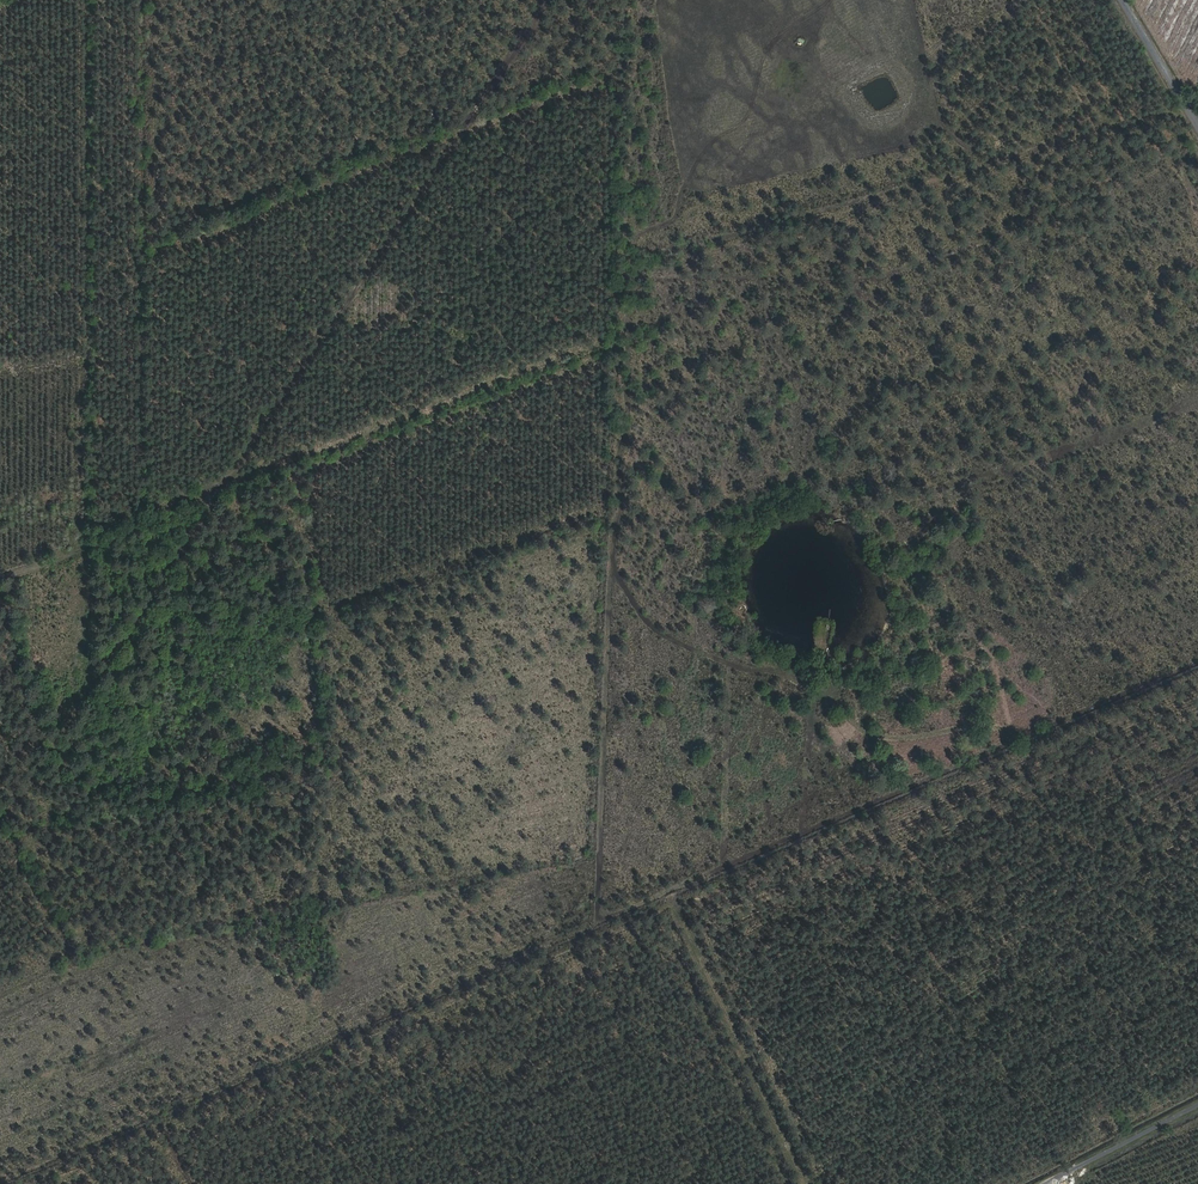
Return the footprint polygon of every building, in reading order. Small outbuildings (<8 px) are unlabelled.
[(1078,1177),(1090,1173),(1088,1166),(1076,1170),(1078,1177)]
